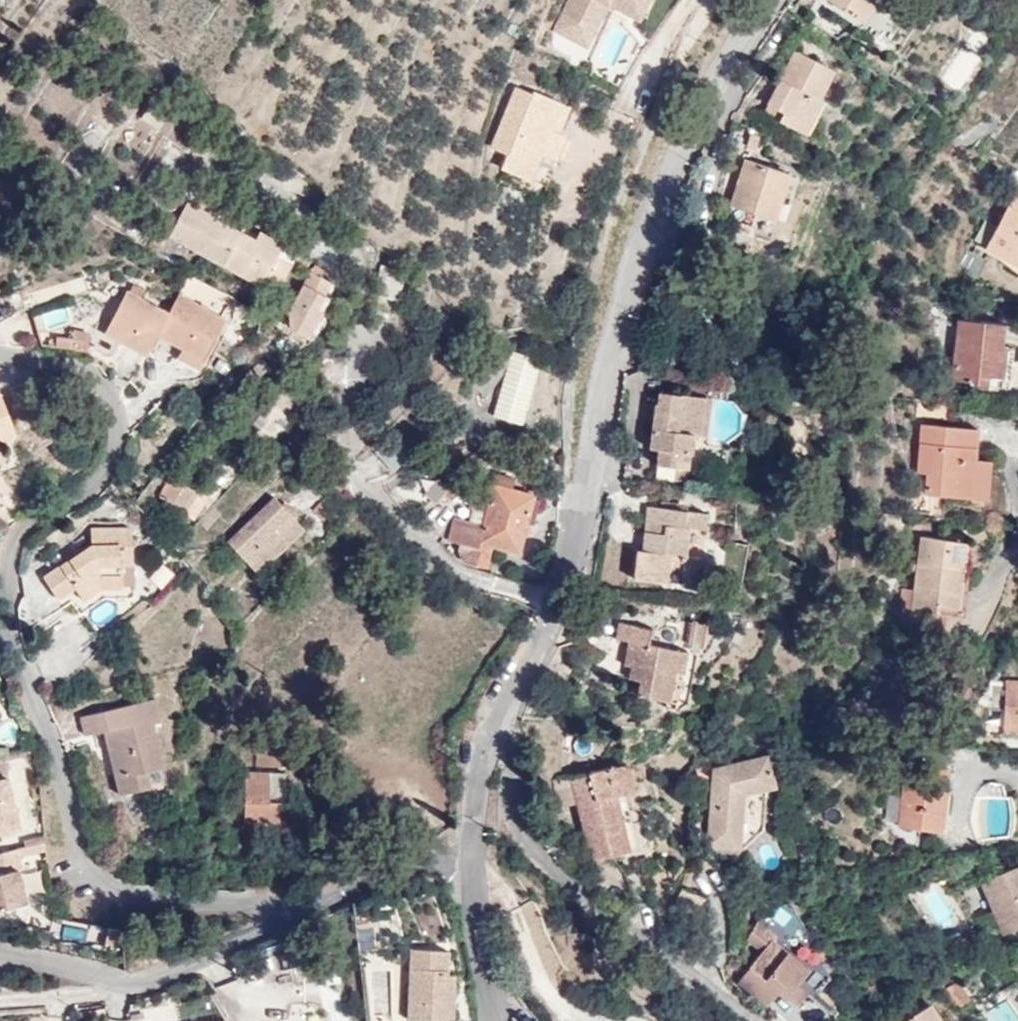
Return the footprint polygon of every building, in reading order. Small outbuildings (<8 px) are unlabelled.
[(564,16),(587,28),(601,2),(609,6),(640,21),(650,0),(572,0),(564,16)] [(860,20),(873,0),(827,0),(860,20)] [(587,28),(564,16),(557,32),(588,47),(609,6),(601,2),(587,28)] [(554,50),(580,62),(585,51),(559,39),(554,50)] [(941,81),(960,92),(979,57),(960,47),(941,81)] [(783,113),(779,121),(804,134),(822,102),(819,100),(834,71),(797,51),(768,105),(783,113)] [(563,135),(573,108),(535,93),(533,95),(518,89),(494,149),(510,155),(504,170),(534,182),(545,155),(558,160),(568,137),(563,135)] [(763,112),(779,121),(783,113),(768,105),(763,112)] [(781,193),(788,173),(788,172),(747,159),(733,206),(773,218),(781,193)] [(797,176),(788,173),(781,193),(791,196),(797,176)] [(1015,191),(987,249),(1017,264),(1017,192),(1015,191)] [(202,199),(197,207),(227,223),(232,215),(202,199)] [(227,223),(197,207),(188,203),(170,235),(276,292),(294,259),(256,239),(227,223)] [(256,239),(294,259),(298,251),(261,230),(256,239)] [(318,308),(326,294),(332,282),(313,271),(290,311),(291,328),(309,338),(323,311),(318,308)] [(183,346),(205,357),(226,318),(179,293),(168,312),(127,290),(106,330),(147,353),(158,333),(183,346)] [(331,297),(326,294),(318,308),(323,311),(331,297)] [(40,316),(45,327),(69,317),(64,306),(40,316)] [(972,383),(976,321),(959,319),(953,381),(972,383)] [(1002,323),(976,321),(972,383),(979,384),(980,376),(990,377),(1002,378),(1005,346),(1000,346),(1002,323)] [(74,335),(73,347),(87,348),(89,331),(73,329),(73,335),(74,335)] [(57,333),(55,343),(73,347),(74,335),(73,335),(57,333)] [(200,366),(205,357),(183,346),(179,355),(200,366)] [(471,386),(486,397),(512,362),(496,350),(471,386)] [(980,376),(979,384),(979,386),(989,387),(990,377),(980,376)] [(15,429),(1,392),(0,392),(0,434),(15,429)] [(653,479),(671,481),(673,466),(680,468),(685,468),(688,465),(690,452),(691,453),(693,435),(699,435),(703,397),(658,392),(657,404),(655,403),(650,448),(657,449),(653,479)] [(711,397),(703,397),(699,435),(708,437),(711,397)] [(967,496),(970,427),(922,424),(918,472),(928,472),(926,493),(967,496)] [(976,428),(970,427),(967,496),(971,496),(974,458),(976,428)] [(18,434),(15,429),(0,434),(0,442),(18,434)] [(989,460),(974,458),(971,496),(986,498),(989,460)] [(673,466),(671,481),(678,482),(680,468),(673,466)] [(493,485),(511,489),(514,478),(496,474),(493,485)] [(159,495),(182,509),(195,490),(168,477),(159,495)] [(444,495),(448,487),(439,479),(426,496),(436,504),(444,495)] [(454,481),(448,487),(444,495),(452,501),(462,487),(454,481)] [(532,495),(511,489),(493,485),(490,497),(474,494),(470,507),(471,508),(487,511),(483,526),(468,522),(454,519),(449,541),(478,548),(480,542),(519,551),(532,495)] [(230,543),(262,571),(303,524),(303,522),(272,494),(230,543)] [(311,501),(323,513),(329,506),(317,494),(311,501)] [(685,527),(687,510),(652,506),(645,551),(638,550),(635,578),(701,586),(704,558),(686,556),(689,527),(685,527)] [(471,508),(468,522),(483,526),(487,511),(471,508)] [(710,513),(687,510),(685,527),(689,527),(708,529),(710,513)] [(121,562),(132,563),(132,528),(92,529),(93,546),(46,577),(57,597),(75,586),(83,598),(102,585),(122,586),(121,562)] [(956,614),(963,567),(964,549),(944,547),(945,539),(921,537),(913,608),(931,611),(956,614)] [(964,549),(965,542),(945,539),(944,547),(964,549)] [(458,560),(483,569),(489,555),(464,545),(458,560)] [(426,560),(421,568),(434,577),(440,569),(426,560)] [(928,632),(953,635),(956,614),(931,611),(928,632)] [(637,693),(667,700),(678,651),(648,644),(651,628),(619,621),(616,638),(629,641),(636,642),(631,666),(629,677),(638,679),(637,693)] [(690,642),(704,644),(707,627),(694,624),(690,642)] [(624,665),(631,666),(636,642),(629,641),(624,665)] [(678,651),(667,700),(676,702),(687,652),(678,651)] [(1017,727),(1017,683),(992,681),(991,708),(1007,709),(1006,726),(1017,727)] [(155,698),(81,716),(85,734),(104,729),(120,794),(151,786),(146,771),(164,767),(154,722),(162,720),(155,698)] [(710,849),(740,851),(744,799),(768,792),(776,790),(768,758),(716,773),(715,789),(721,789),(720,800),(714,803),(710,849)] [(0,761),(0,833),(17,829),(0,761)] [(947,784),(948,768),(909,763),(901,827),(941,832),(947,784)] [(620,765),(572,776),(578,802),(592,860),(629,851),(622,824),(617,825),(611,796),(626,792),(632,786),(635,780),(634,774),(629,767),(620,765)] [(269,802),(270,774),(247,773),(246,821),(278,821),(279,803),(269,802)] [(285,774),(270,774),(269,802),(279,803),(284,803),(285,774)] [(578,802),(572,776),(556,780),(562,807),(578,802)] [(744,799),(740,851),(747,851),(765,834),(768,792),(744,799)] [(224,844),(238,845),(239,830),(225,829),(224,844)] [(0,854),(0,912),(25,906),(17,872),(21,871),(14,850),(0,854)] [(1003,934),(1017,928),(1017,865),(981,881),(1003,934)] [(681,889),(669,915),(692,926),(704,900),(681,889)] [(773,940),(774,941),(778,936),(760,920),(749,940),(763,952),(773,940)] [(352,925),(356,953),(375,951),(371,923),(352,925)] [(774,941),(773,940),(763,952),(740,982),(769,1005),(780,992),(787,998),(798,985),(810,970),(774,941)] [(445,1019),(445,1016),(446,973),(447,950),(412,948),(410,1018),(445,1019)] [(446,973),(445,1016),(453,1016),(454,973),(446,973)] [(946,987),(959,1006),(968,998),(956,981),(946,987)] [(799,1007),(809,995),(798,985),(787,998),(799,1007)] [(900,1020),(940,1020),(928,1002),(900,1020)]
